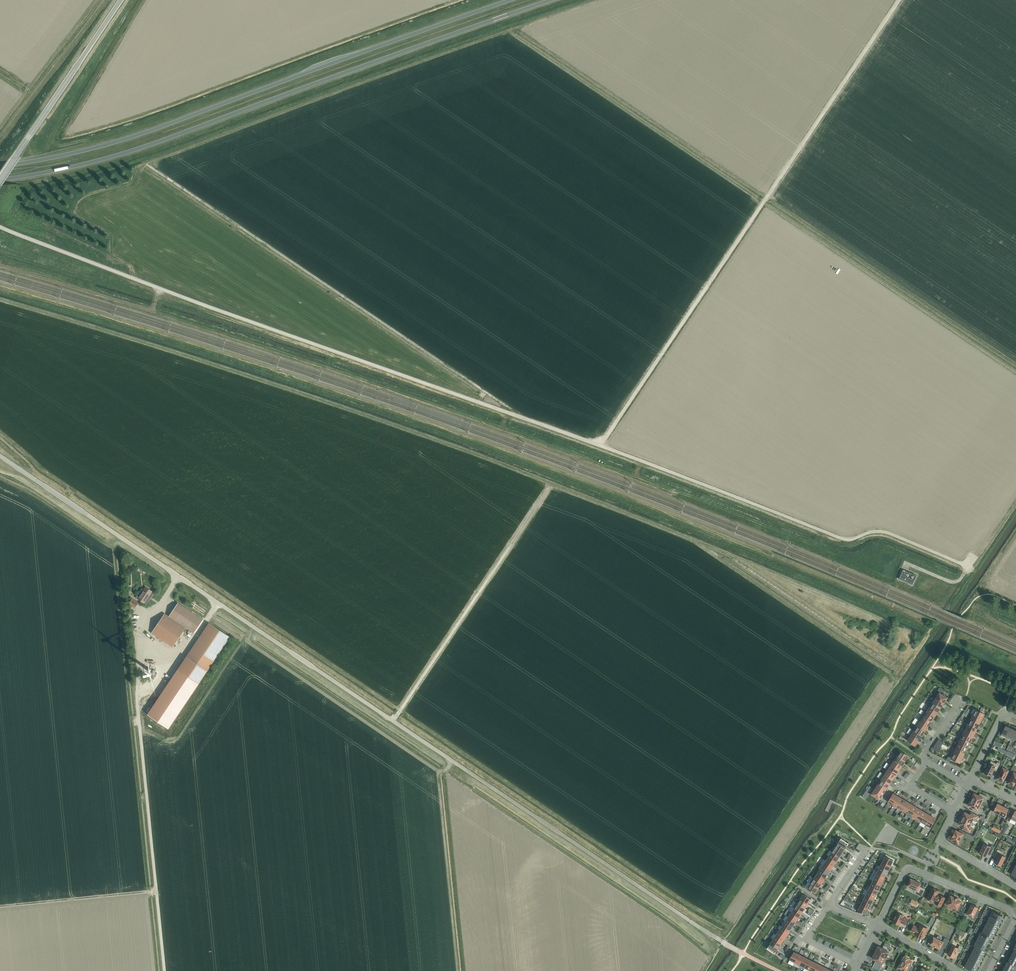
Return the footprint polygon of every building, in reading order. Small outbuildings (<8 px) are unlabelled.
[(916,575),(903,570),(899,579),(913,585),(916,575)] [(145,586),(143,589),(142,588),(139,592),(141,593),(137,598),(146,604),(154,593),(145,586)] [(135,608),(138,603),(132,598),(128,604),(135,608)] [(203,619),(178,603),(169,616),(186,627),(194,633),(203,619)] [(169,616),(165,613),(152,633),(172,647),(186,627),(169,616)] [(210,623),(187,657),(178,670),(200,684),(232,637),(210,623)] [(934,696),(944,703),(947,698),(938,691),(934,696)] [(941,707),(944,703),(934,696),(931,701),(941,707)] [(928,706),(937,712),(941,707),(931,701),(928,706)] [(934,717),(937,712),(928,706),(925,711),(934,717)] [(973,715),(982,719),(984,714),(976,710),(973,715)] [(922,715),(931,722),(934,717),(925,711),(922,715)] [(922,715),(918,720),(928,726),(931,722),(922,715)] [(982,719),(973,715),(971,719),(979,724),(982,719)] [(979,724),(971,719),(968,724),(977,728),(979,724)] [(918,720),(915,725),(925,731),(928,726),(918,720)] [(975,733),(977,728),(968,724),(966,729),(975,733)] [(922,736),(925,731),(915,725),(912,729),(922,736)] [(1002,733),(1007,736),(1011,728),(1006,725),(1002,733)] [(1015,730),(1011,728),(1007,736),(1012,738),(1015,730)] [(909,734),(918,740),(922,736),(912,729),(909,734)] [(975,733),(966,729),(964,734),(961,733),(972,738),(975,733)] [(970,743),(972,738),(961,733),(959,738),(970,743)] [(909,734),(906,739),(915,745),(918,740),(909,734)] [(970,743),(959,738),(961,739),(959,744),(967,748),(970,743)] [(967,748),(959,744),(956,748),(965,753),(967,748)] [(965,753),(956,748),(954,753),(952,752),(962,757),(965,753)] [(895,755),(905,761),(908,756),(899,750),(895,755)] [(962,757),(952,752),(949,757),(960,762),(962,757)] [(902,766),(905,761),(895,755),(892,759),(902,766)] [(902,766),(892,759),(889,764),(898,770),(902,766)] [(983,773),(987,776),(988,774),(991,775),(992,772),(993,772),(994,769),(997,771),(1000,763),(997,762),(996,763),(991,761),(986,770),(985,769),(983,773)] [(895,775),(898,770),(889,764),(886,769),(895,775)] [(1004,766),(1001,765),(998,771),(1001,772),(998,778),(999,778),(998,780),(1002,782),(1002,780),(1003,781),(1009,770),(1003,768),(1004,766)] [(895,775),(886,769),(883,773),(892,780),(895,775)] [(879,778),(889,784),(892,780),(883,773),(879,778)] [(876,783),(886,789),(889,784),(879,778),(876,783)] [(876,783),(873,788),(883,794),(886,789),(876,783)] [(879,799),(883,794),(873,788),(870,793),(879,799)] [(985,802),(988,797),(982,794),(980,797),(974,793),(971,799),(982,804),(983,801),(985,802)] [(889,802),(893,805),(898,796),(893,794),(889,802)] [(903,799),(898,796),(893,805),(898,807),(903,799)] [(908,802),(903,799),(898,807),(903,810),(908,802)] [(980,808),(982,804),(971,799),(968,805),(975,808),(973,811),(979,814),(982,809),(980,808)] [(908,802),(903,810),(907,813),(906,815),(912,805),(908,802)] [(993,811),(999,814),(1003,806),(997,803),(993,811)] [(917,807),(912,805),(906,815),(911,818),(917,807)] [(1003,806),(999,814),(1005,817),(1009,809),(1003,806)] [(921,810),(917,807),(911,818),(912,816),(916,818),(915,820),(921,810)] [(926,813),(921,810),(915,820),(920,823),(926,813)] [(962,818),(972,823),(974,820),(976,821),(979,816),(972,813),(971,815),(965,812),(964,813),(963,813),(961,817),(962,817),(962,818)] [(931,816),(926,813),(920,823),(921,821),(926,824),(931,816)] [(935,819),(931,816),(926,824),(931,827),(935,819)] [(962,818),(961,819),(960,819),(958,822),(959,823),(959,824),(965,827),(964,830),(970,833),(973,828),(970,826),(972,823),(962,818)] [(959,832),(956,830),(951,840),(958,843),(962,836),(965,837),(967,833),(960,829),(959,832)] [(846,841),(844,840),(843,840),(842,838),(842,837),(838,842),(838,843),(845,848),(849,842),(848,843),(846,841)] [(835,847),(842,852),(845,848),(838,843),(838,842),(837,841),(833,846),(835,847)] [(980,848),(982,848),(979,853),(981,854),(980,854),(983,856),(984,855),(986,856),(987,854),(990,855),(995,846),(991,845),(990,847),(984,843),(984,844),(982,844),(980,848)] [(839,857),(842,852),(835,847),(832,852),(839,857)] [(998,849),(995,855),(998,857),(995,862),(996,863),(996,864),(999,866),(1000,865),(1001,865),(1005,856),(1002,855),(1003,852),(998,849)] [(829,856),(836,861),(839,857),(832,852),(829,856)] [(829,856),(826,861),(833,866),(836,861),(829,856)] [(879,860),(890,865),(893,860),(885,857),(886,856),(885,856),(885,857),(884,856),(882,859),(880,858),(879,860)] [(882,862),(880,866),(888,870),(890,865),(879,860),(882,862)] [(830,870),(833,866),(826,861),(823,865),(830,870)] [(823,865),(820,870),(827,875),(830,870),(823,865)] [(877,868),(876,870),(886,875),(888,870),(880,866),(879,869),(877,868)] [(827,875),(820,870),(817,874),(824,879),(827,875)] [(886,875),(876,870),(875,870),(878,871),(875,876),(883,880),(886,875)] [(814,879),(821,883),(824,879),(817,874),(814,878),(814,879)] [(873,881),(881,885),(883,880),(875,876),(873,881)] [(811,883),(818,888),(821,883),(814,879),(814,878),(813,878),(810,882),(811,883)] [(919,888),(921,884),(911,878),(910,879),(909,879),(908,882),(908,883),(907,885),(915,889),(914,892),(922,896),(925,890),(919,888)] [(873,881),(870,886),(878,890),(881,885),(873,881)] [(815,893),(818,888),(811,883),(807,888),(808,888),(810,889),(813,891),(815,892),(815,893)] [(876,894),(878,890),(870,886),(868,891),(876,894)] [(941,906),(945,897),(940,895),(939,896),(937,895),(939,891),(936,889),(935,889),(934,888),(933,888),(932,888),(932,889),(930,889),(929,892),(929,893),(927,898),(934,902),(934,901),(936,902),(935,904),(941,906)] [(873,899),(876,894),(868,891),(866,895),(873,899)] [(803,893),(799,898),(808,904),(811,899),(811,898),(811,899),(804,894),(803,893)] [(873,899),(866,895),(863,900),(861,899),(871,904),(873,899)] [(947,904),(957,909),(955,912),(962,915),(966,907),(962,905),(962,906),(959,905),(961,901),(957,899),(958,899),(955,897),(954,898),(951,896),(947,904)] [(808,904),(799,898),(800,899),(798,903),(796,902),(805,908),(808,904)] [(859,904),(869,909),(871,904),(861,899),(860,901),(861,902),(860,904),(859,904)] [(802,913),(805,908),(796,902),(793,907),(802,913)] [(863,913),(864,913),(866,914),(865,914),(866,914),(869,909),(859,904),(856,909),(858,910),(858,911),(859,910),(860,911),(861,911),(860,912),(863,913)] [(978,907),(972,904),(967,914),(973,917),(972,919),(975,920),(980,912),(977,910),(978,907)] [(802,913),(793,907),(794,908),(792,912),(790,911),(799,917),(802,913)] [(787,916),(796,922),(799,917),(790,911),(787,916)] [(993,911),(991,916),(1000,920),(1002,916),(993,911)] [(901,922),(906,925),(908,919),(903,917),(904,916),(897,912),(892,922),(899,925),(901,922)] [(788,917),(785,921),(793,926),(796,922),(787,916),(788,917)] [(1000,920),(991,916),(989,920),(998,924),(1000,920)] [(996,929),(998,924),(989,920),(987,924),(996,929)] [(785,921),(782,926),(790,931),(793,926),(785,921)] [(920,924),(918,927),(914,925),(911,931),(915,933),(914,935),(923,939),(928,928),(920,924)] [(996,929),(987,924),(984,928),(994,933),(996,929)] [(787,935),(790,931),(782,926),(779,930),(787,935)] [(991,937),(994,933),(984,928),(982,932),(981,932),(991,937)] [(779,930),(776,935),(784,940),(787,935),(779,930)] [(991,937),(981,932),(979,936),(988,941),(990,937),(991,937)] [(781,944),(784,940),(776,935),(773,939),(781,944)] [(988,941),(979,936),(977,941),(986,945),(988,941)] [(930,944),(934,946),(936,947),(939,948),(939,949),(940,949),(940,948),(941,946),(945,948),(949,940),(945,938),(943,941),(934,937),(933,937),(933,938),(932,937),(931,940),(932,941),(930,943),(930,944)] [(773,939),(770,944),(778,948),(781,944),(773,939)] [(984,949),(986,945),(977,941),(975,945),(985,950),(984,949)] [(774,954),(778,948),(770,944),(767,949),(768,948),(774,953),(774,954)] [(963,947),(960,945),(958,948),(952,945),(947,954),(954,957),(957,951),(960,953),(963,947)] [(976,946),(974,950),(983,954),(985,950),(975,945),(976,946)] [(886,958),(889,952),(890,952),(892,949),(886,946),(884,949),(878,946),(876,949),(874,952),(886,958)] [(981,959),(983,954),(974,950),(972,954),(981,959)] [(789,959),(795,962),(799,954),(793,951),(793,952),(794,952),(793,954),(792,954),(790,957),(791,957),(790,959),(789,959)] [(881,967),(886,958),(874,952),(873,955),(872,958),(878,961),(876,964),(881,967)] [(804,957),(799,954),(795,962),(800,965),(804,957)] [(972,954),(969,958),(978,963),(981,959),(972,954)] [(912,968),(909,967),(912,961),(908,959),(909,958),(905,956),(905,957),(904,957),(904,958),(903,957),(901,961),(902,961),(899,967),(903,969),(901,970),(902,970),(911,970),(912,968)] [(804,968),(809,959),(804,957),(800,965),(804,967),(804,968)] [(967,963),(976,967),(978,963),(969,958),(967,963)] [(813,962),(809,959),(804,968),(809,970),(813,962)] [(813,970),(815,970),(818,964),(813,962),(809,970),(810,969),(813,970)] [(1008,962),(1006,966),(1015,970),(1015,968),(1015,966),(1008,962)] [(976,967),(967,963),(965,967),(972,970),(974,970),(976,967)]
